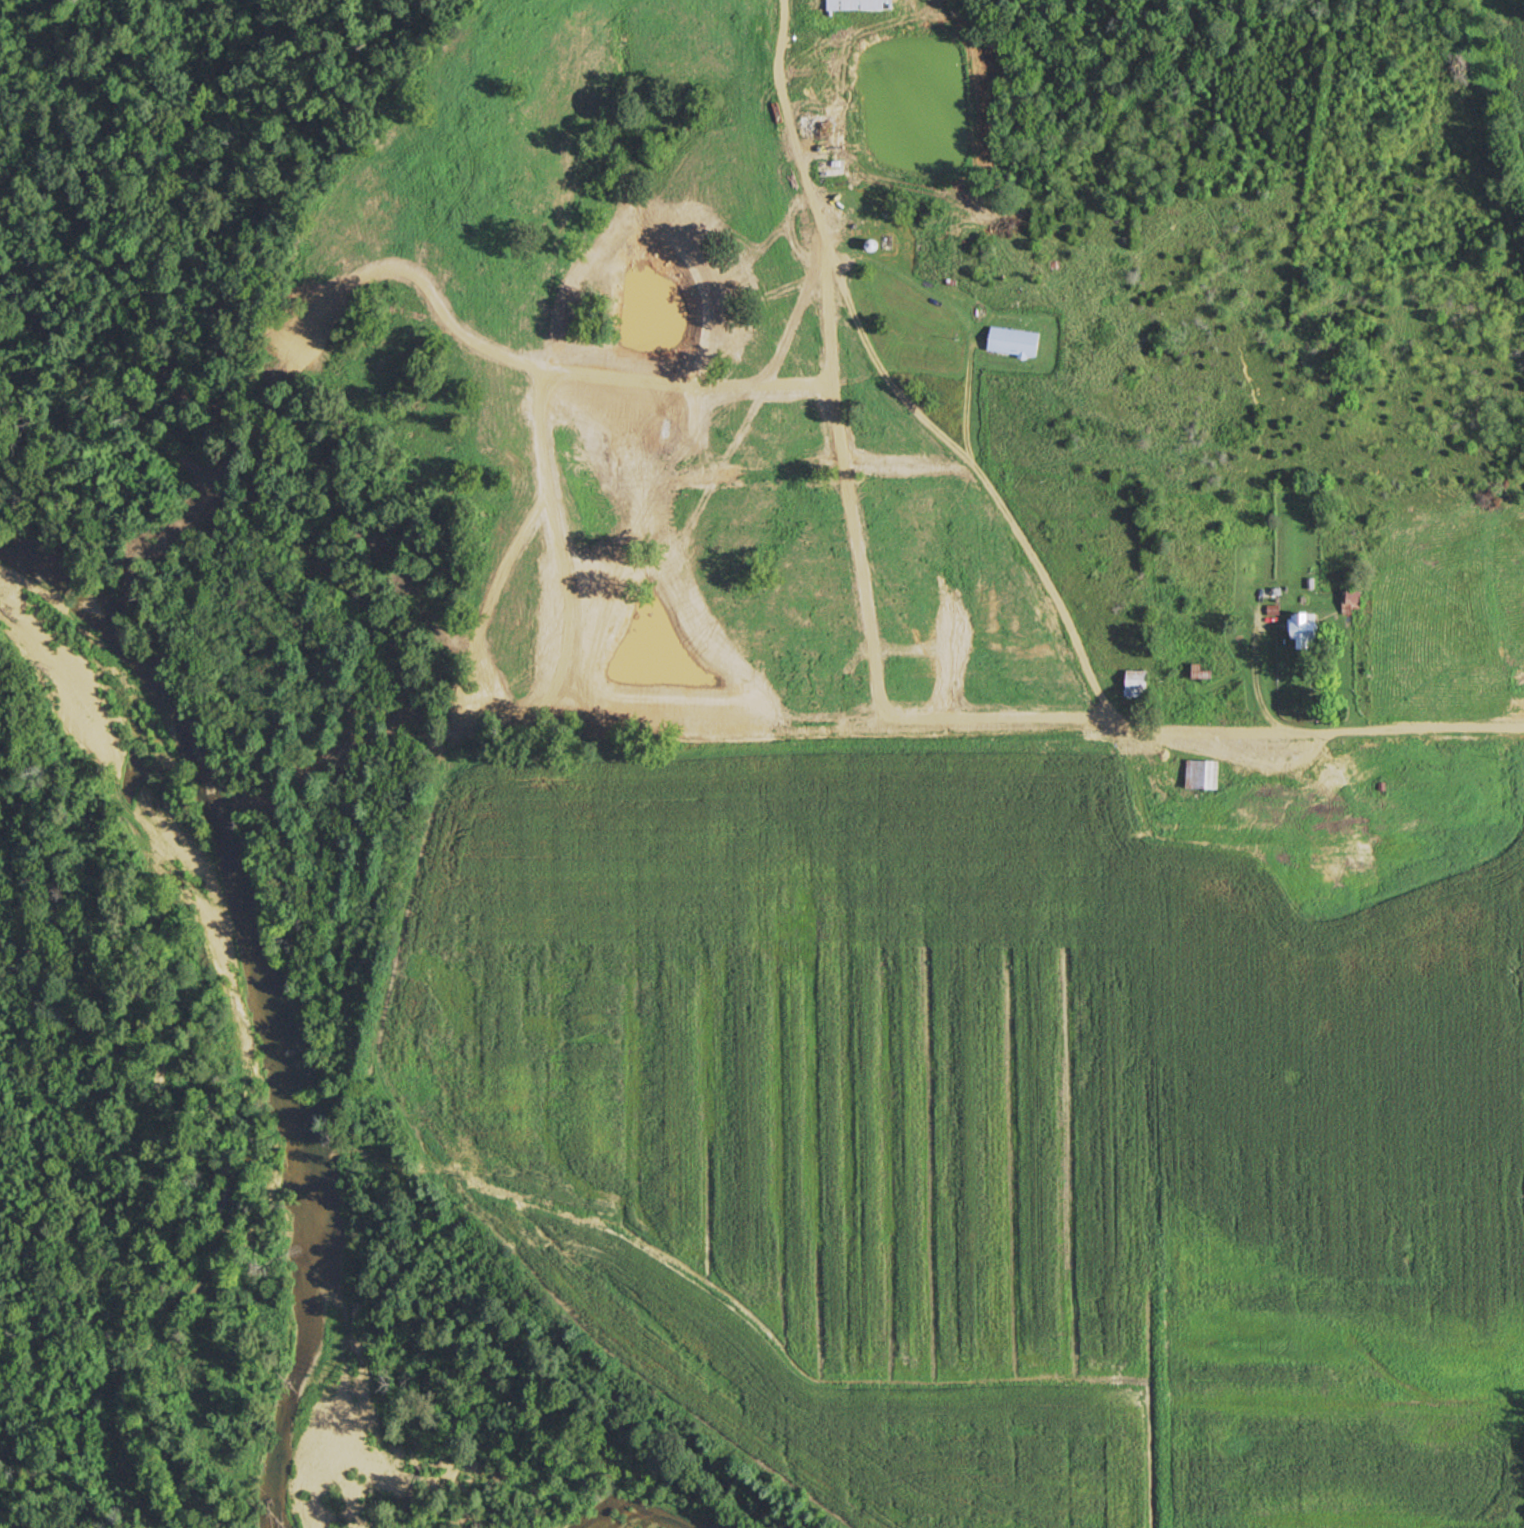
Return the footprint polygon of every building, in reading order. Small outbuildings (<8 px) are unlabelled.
[(892,0),(827,0),(827,10),(892,9),(892,0)] [(802,136),(837,136),(837,115),(802,115),(802,136)] [(818,160),(818,176),(846,176),(846,160),(818,160)] [(1038,358),(1041,333),(992,327),(988,351),(1038,358)] [(1342,614),(1361,614),(1361,591),(1342,591),(1342,614)] [(1318,614),(1293,614),(1293,640),(1298,640),(1298,649),(1318,649),(1318,614)] [(1126,697),(1148,697),(1148,670),(1126,670),(1126,697)] [(1186,789),(1219,789),(1219,760),(1186,760),(1186,789)]
